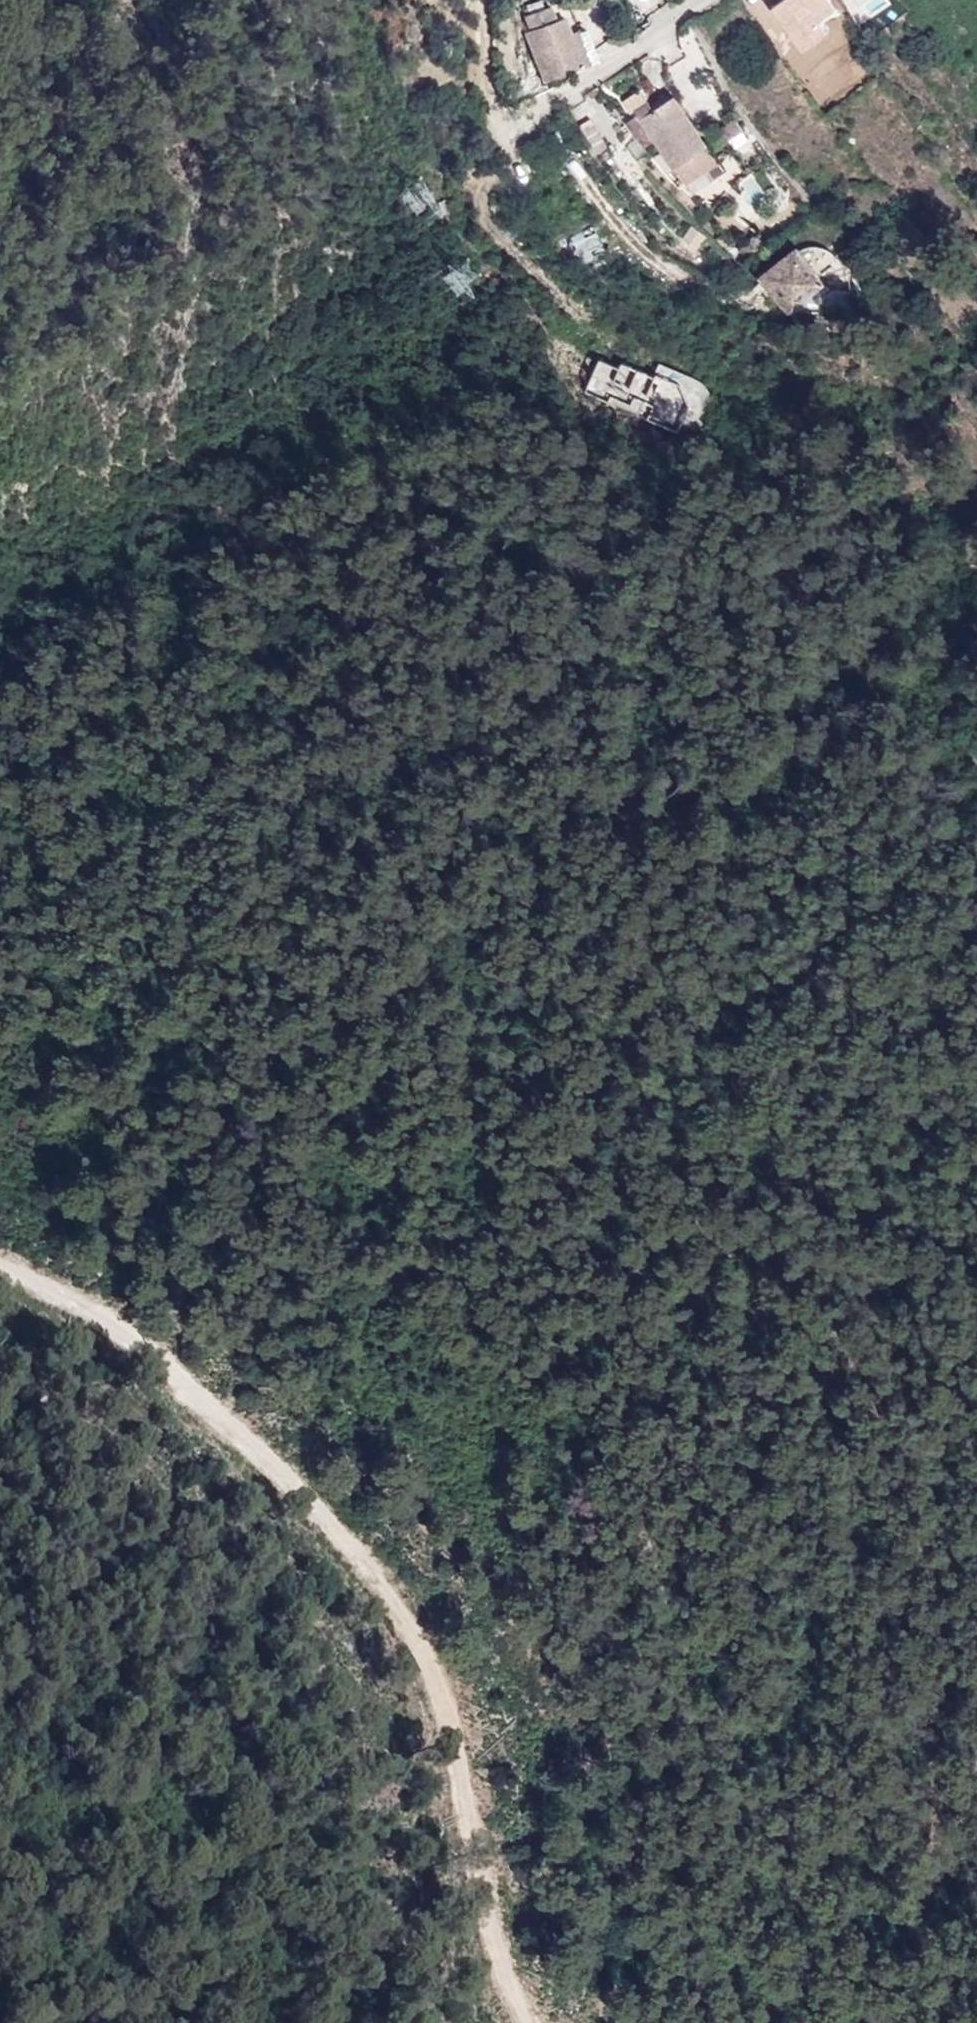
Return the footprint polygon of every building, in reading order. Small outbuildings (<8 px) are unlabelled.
[(525,33),(545,83),(591,64),(578,31),(571,34),(564,17),(557,20),(552,6),(525,17),(530,31),(525,33)] [(709,185),(725,174),(672,97),(654,109),(648,102),(635,111),(638,115),(656,140),(688,187),(703,176),(709,185)] [(656,140),(638,115),(625,123),(643,149),(656,140)] [(703,176),(688,187),(694,196),(709,185),(703,176)] [(825,286),(798,252),(765,279),(786,305),(803,304),(825,286)] [(605,349),(587,391),(685,434),(709,379),(666,360),(660,373),(605,349)]
